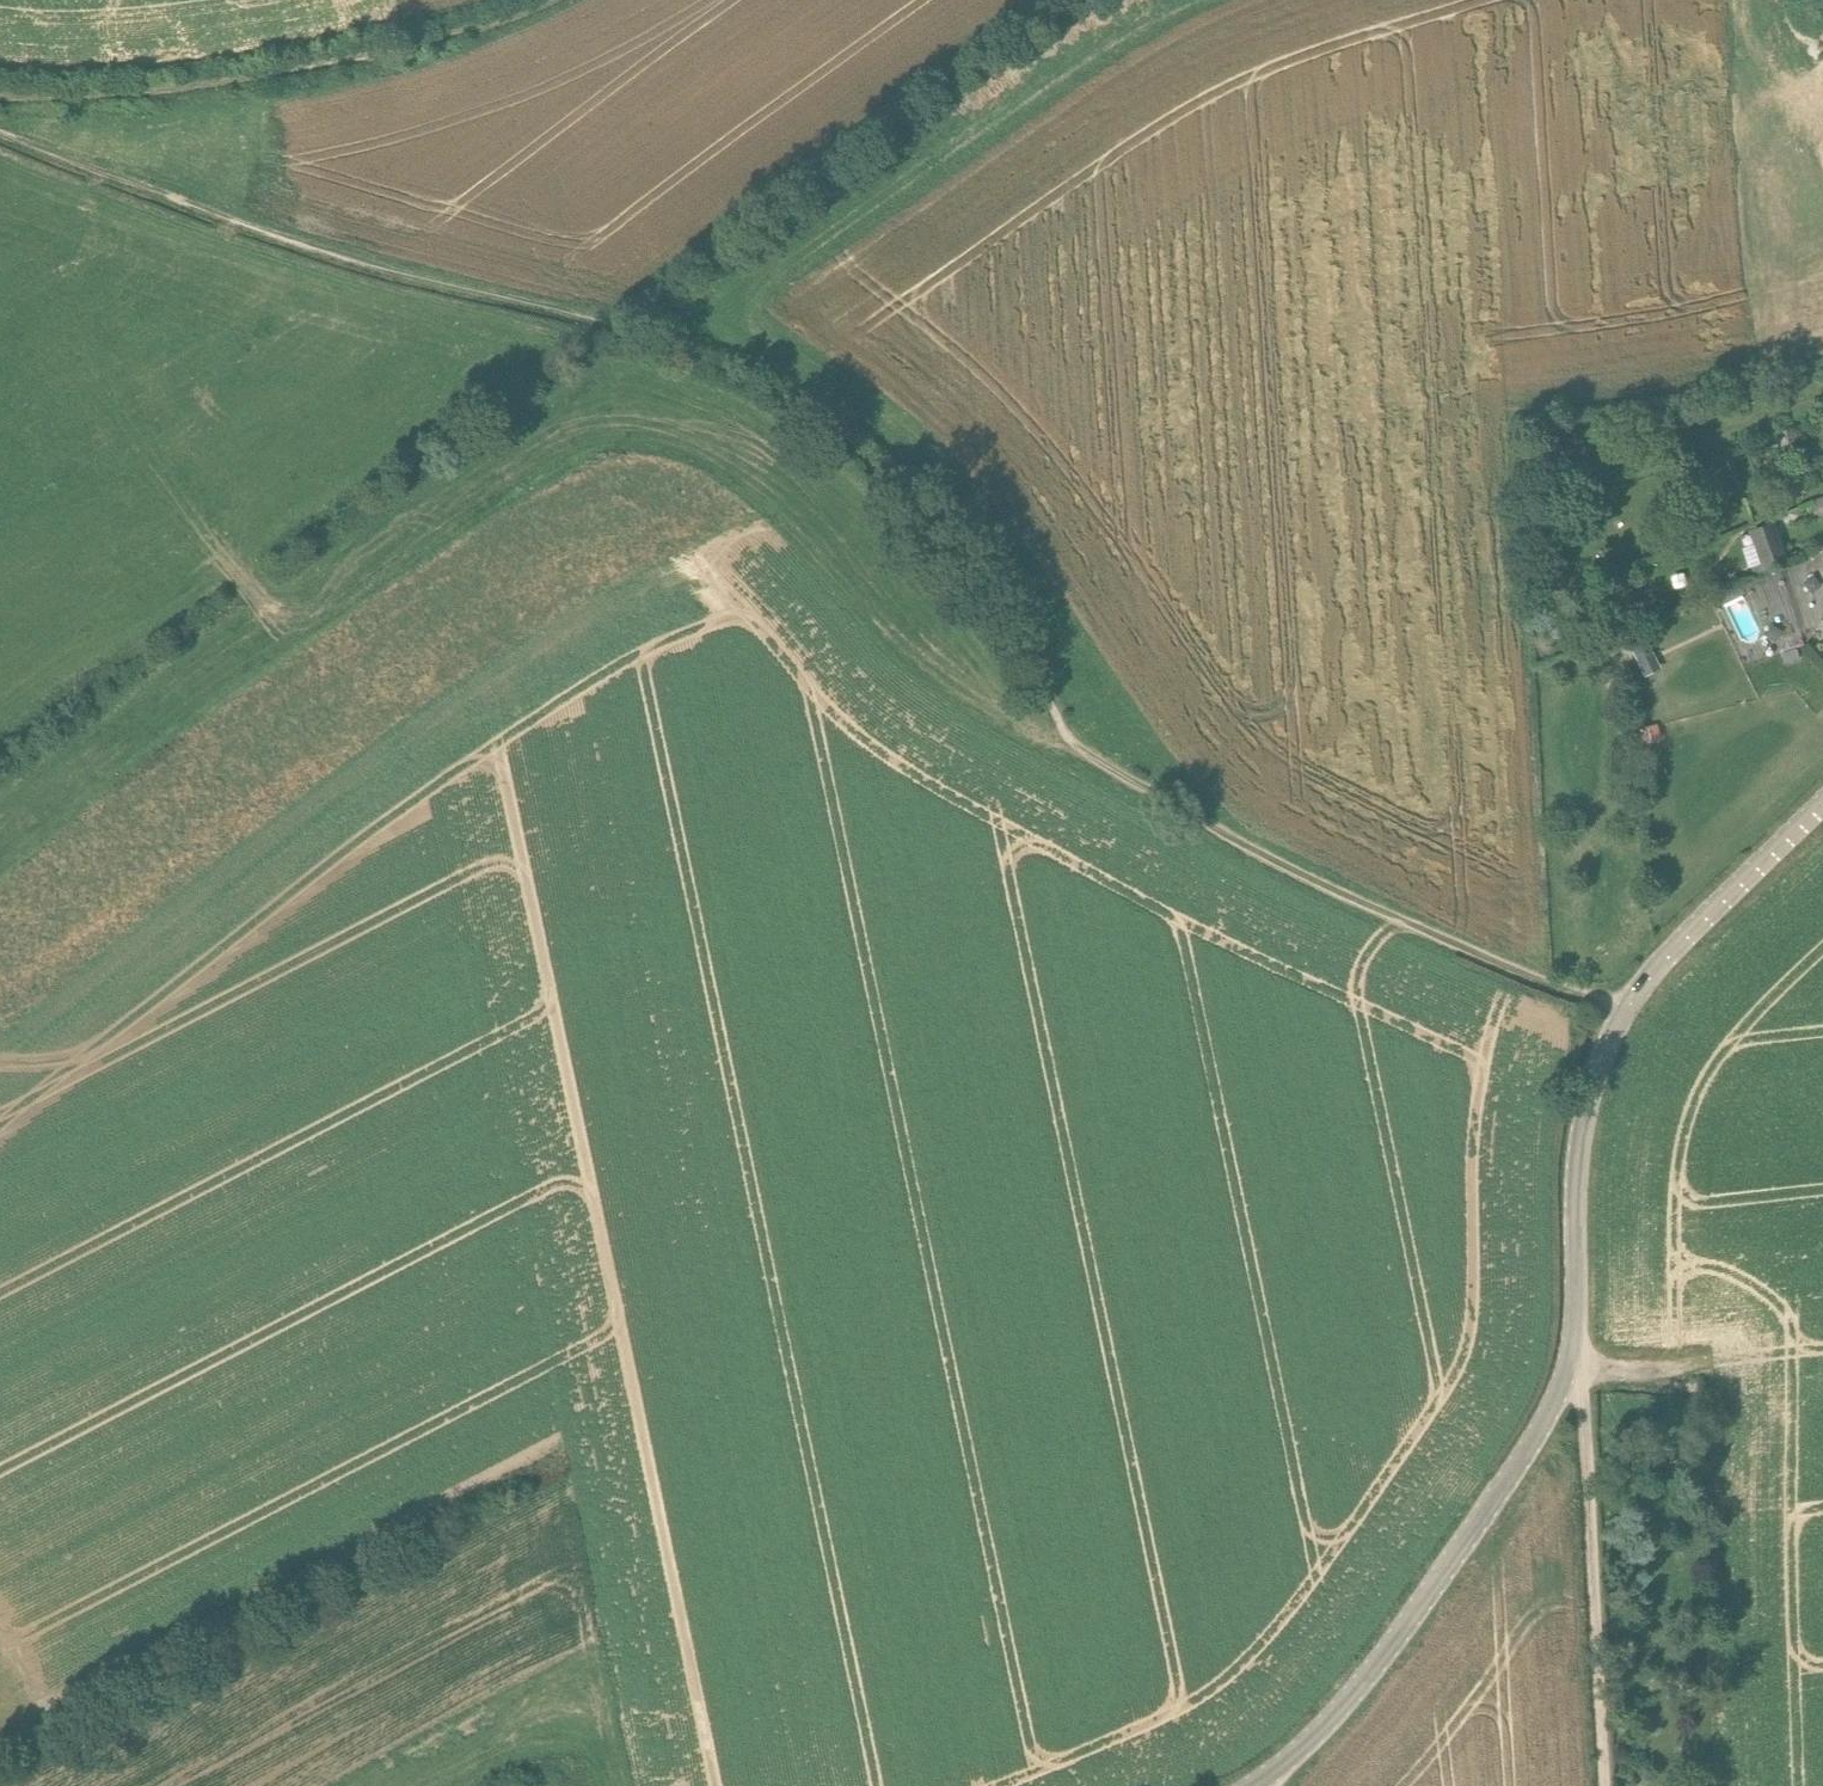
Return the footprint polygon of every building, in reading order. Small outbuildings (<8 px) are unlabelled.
[(1781,475),(1783,482),(1800,478),(1798,470),(1781,475)] [(1813,476),(1816,485),(1822,483),(1822,473),(1813,476)] [(1813,504),(1819,523),(1822,522),(1822,501),(1813,504)] [(1750,531),(1763,569),(1788,559),(1776,522),(1750,531)] [(1625,615),(1642,607),(1639,600),(1621,609),(1624,616),(1625,615)] [(1661,670),(1643,633),(1626,641),(1644,678),(1661,670)] [(1797,650),(1784,653),(1786,665),(1800,662),(1797,650)] [(1662,740),(1657,724),(1638,729),(1642,745),(1662,740)]
